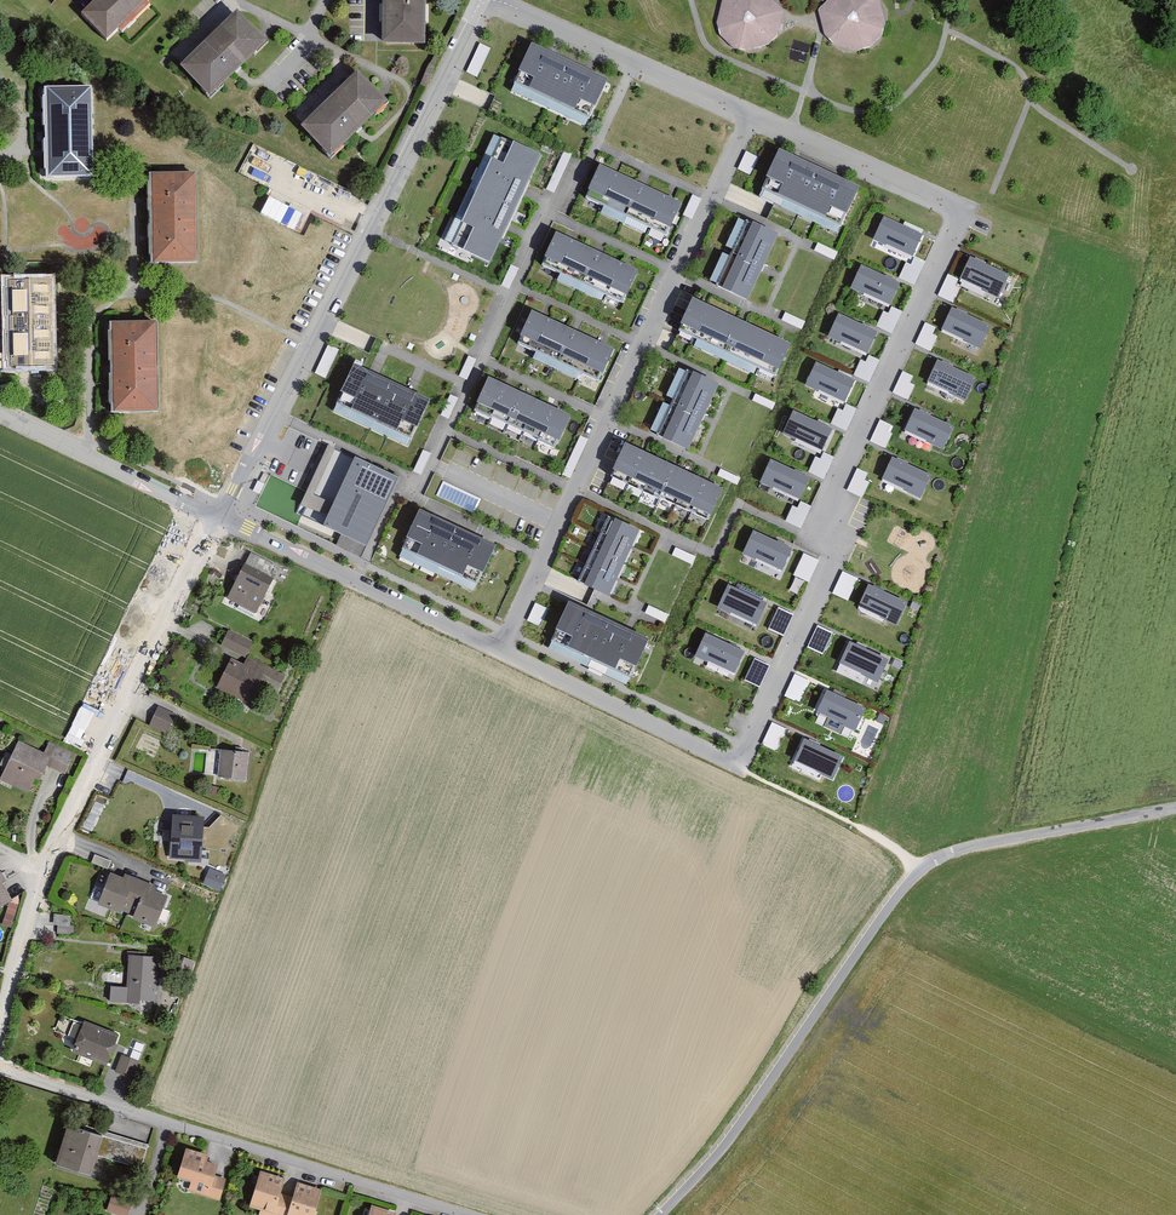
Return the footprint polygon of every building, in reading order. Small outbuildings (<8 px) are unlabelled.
[(85,13),(109,39),(150,0),(98,0),(85,13)] [(382,39),(425,38),(425,0),(383,0),(382,39)] [(772,46),(779,34),(783,12),(772,0),(724,0),(717,23),(720,37),(733,49),(748,52),(772,46)] [(820,11),(827,36),(836,46),(856,52),(872,49),(883,37),(887,25),(882,0),(830,0),(820,11)] [(242,11),(185,68),(214,97),(272,40),(242,11)] [(608,77),(531,41),(519,67),(521,68),(510,90),(585,126),(608,77)] [(479,76),(489,46),(478,43),(469,72),(479,76)] [(358,68),(301,124),(330,154),(387,98),(358,68)] [(90,84),(47,85),(48,173),(92,172),(90,84)] [(541,153),(501,135),(450,244),(490,263),(541,153)] [(862,184),(780,146),(758,193),(841,231),(862,184)] [(599,163),(584,196),(665,234),(681,201),(599,163)] [(194,170),(151,171),(154,258),(197,257),(194,170)] [(269,195),(261,213),(295,230),(304,212),(269,195)] [(923,235),(886,218),(876,239),(913,257),(923,235)] [(778,233),(747,219),(716,285),(747,299),(778,233)] [(644,274),(559,234),(542,270),(628,309),(644,274)] [(1009,274),(970,255),(959,277),(999,296),(1009,274)] [(925,262),(914,257),(911,264),(906,261),(899,277),(914,284),(925,262)] [(901,283),(861,264),(851,287),(890,305),(901,283)] [(948,273),(937,295),(953,303),(960,288),(955,285),(959,278),(948,273)] [(52,274),(8,276),(11,368),(55,367),(52,274)] [(693,299),(678,331),(776,375),(790,344),(693,299)] [(991,324),(952,306),(941,328),(981,346),(991,324)] [(619,352),(535,312),(518,347),(603,387),(619,352)] [(877,330),(838,312),(828,334),(867,352),(877,330)] [(157,318),(113,318),(114,410),(158,410),(157,318)] [(925,322),(915,344),(930,351),(937,336),(933,334),(936,327),(925,322)] [(879,359),(869,354),(865,361),(860,359),(853,374),(869,381),(879,359)] [(976,378),(937,359),(927,380),(966,399),(976,378)] [(354,362),(335,402),(412,437),(430,397),(354,362)] [(855,380),(815,363),(806,384),(845,401),(855,380)] [(718,383),(687,369),(656,435),(687,449),(718,383)] [(903,370),(892,392),(908,400),(915,385),(910,382),(913,376),(903,370)] [(571,412),(489,376),(473,412),(555,448),(571,412)] [(857,408),(847,403),(843,410),(838,408),(831,423),(847,430),(857,408)] [(832,427),(793,410),(783,432),(823,449),(832,427)] [(951,427),(914,410),(904,431),(942,448),(951,427)] [(880,419),(869,440),(885,448),(892,433),(887,430),(890,424),(880,419)] [(398,477),(328,444),(296,512),(366,545),(398,477)] [(647,452),(630,445),(616,479),(632,486),(647,452)] [(834,456),(824,451),(821,458),(815,456),(808,471),(824,478),(834,456)] [(648,493),(663,459),(647,452),(632,486),(648,493)] [(931,475),(891,457),(881,481),(920,499),(931,475)] [(810,476),(770,458),(760,481),(800,499),(810,476)] [(679,467),(663,459),(648,493),(664,500),(679,467)] [(696,474),(679,467),(664,500),(681,508),(696,474)] [(858,467),(847,489),(862,496),(863,497),(870,482),(865,479),(869,472),(858,467)] [(712,481),(696,474),(681,508),(697,515),(712,481)] [(729,489),(712,481),(697,515),(713,523),(729,489)] [(466,505),(469,493),(442,484),(438,497),(466,505)] [(811,505),(801,500),(798,507),(792,505),(785,520),(801,527),(811,505)] [(498,546),(422,511),(399,559),(476,594),(498,546)] [(640,529),(608,514),(578,581),(610,595),(640,529)] [(792,546),(754,529),(743,552),(782,569),(792,546)] [(819,559),(804,552),(793,574),(808,582),(819,559)] [(274,576),(246,562),(227,598),(239,604),(237,608),(254,616),(274,576)] [(858,578),(842,570),(832,593),(847,600),(858,578)] [(906,600),(869,583),(859,603),(897,621),(906,600)] [(765,601),(729,584),(718,606),(754,624),(765,601)] [(612,623),(568,602),(547,648),(590,668),(612,623)] [(794,613),(779,606),(768,629),(784,636),(794,613)] [(647,639),(612,623),(590,668),(626,685),(647,639)] [(823,654),(833,632),(817,625),(807,647),(823,654)] [(254,643),(229,630),(221,648),(245,660),(254,643)] [(746,651),(706,632),(694,657),(734,676),(746,651)] [(888,659),(850,641),(840,663),(878,681),(888,659)] [(770,665),(754,657),(743,679),(759,687),(770,665)] [(233,660),(218,690),(249,705),(258,686),(277,697),(286,677),(248,658),(244,666),(233,660)] [(784,695),(800,702),(811,680),(795,673),(784,695)] [(866,707),(827,688),(816,711),(855,730),(866,707)] [(176,718),(158,709),(149,728),(166,737),(176,718)] [(762,744),(777,751),(788,728),(772,721),(762,744)] [(843,756),(805,737),(794,760),(832,778),(843,756)] [(18,742),(0,780),(0,782),(30,796),(37,781),(43,784),(50,770),(65,777),(74,757),(49,746),(45,755),(18,742)] [(247,784),(250,752),(216,749),(213,780),(247,784)] [(219,789),(210,787),(208,796),(217,798),(219,789)] [(205,820),(174,817),(172,860),(203,862),(205,820)] [(203,884),(220,891),(227,874),(210,867),(203,884)] [(122,878),(108,872),(95,905),(157,930),(170,897),(158,892),(160,887),(124,873),(122,878)] [(12,899),(0,877),(0,906),(12,899)] [(161,959),(129,956),(127,989),(112,988),(111,1005),(128,1006),(129,1002),(157,1005),(161,959)] [(121,1037),(86,1022),(74,1053),(109,1068),(121,1037)] [(140,1063),(122,1056),(115,1074),(134,1081),(140,1063)] [(91,1132),(68,1125),(56,1166),(94,1178),(100,1158),(142,1171),(149,1146),(92,1128),(91,1132)] [(211,1157),(188,1150),(179,1179),(193,1184),(190,1192),(221,1202),(227,1183),(217,1180),(221,1166),(209,1163),(211,1157)] [(260,1170),(249,1206),(261,1210),(259,1214),(281,1214),(287,1195),(281,1193),(285,1177),(260,1170)] [(297,1181),(293,1197),(287,1195),(281,1214),(314,1214),(322,1189),(297,1181)] [(112,1196),(106,1212),(116,1214),(128,1214),(132,1203),(112,1196)] [(371,1204),(368,1214),(396,1214),(396,1212),(371,1204)]
